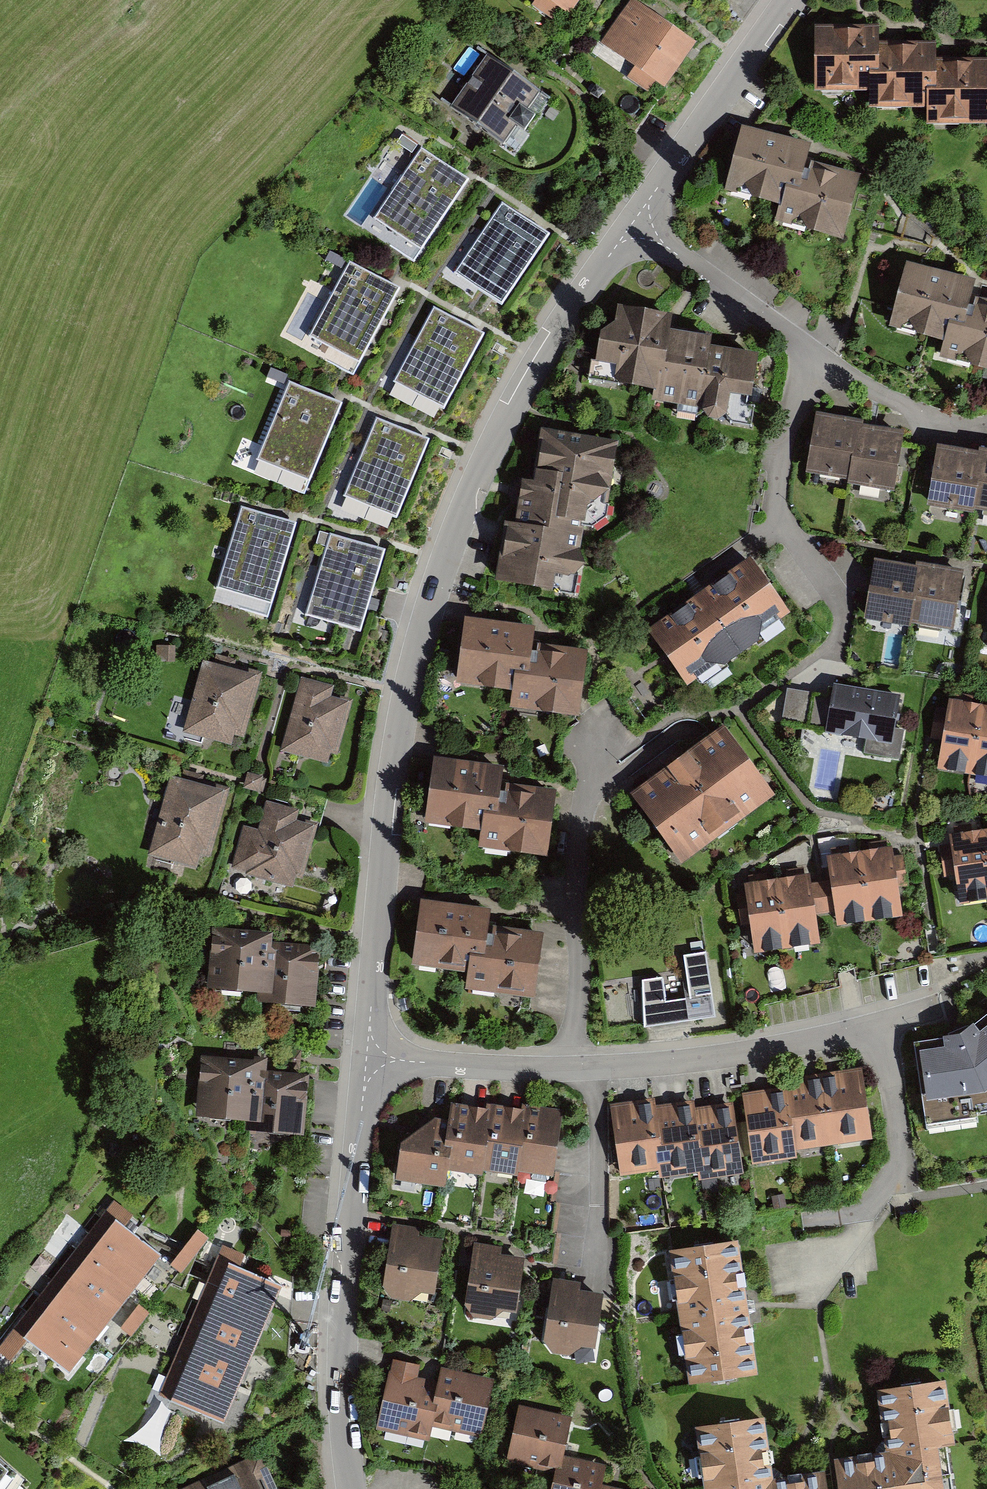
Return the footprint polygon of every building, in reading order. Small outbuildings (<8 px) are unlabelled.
[(537,9),(554,21),(560,12),(571,20),(585,0),(543,0),(537,9)] [(600,45),(638,73),(632,81),(650,95),(657,85),(667,93),(700,48),(635,0),(634,0),(600,45)] [(817,94),(871,94),(871,113),(929,113),(929,127),(986,127),(986,63),(938,63),(938,45),(879,45),(879,31),(818,31),(817,94)] [(452,107),(504,143),(516,126),(524,131),(534,116),(527,111),(539,93),(488,57),(452,107)] [(815,148),(742,128),(724,193),(782,209),(778,224),(845,242),(863,178),(811,164),(815,148)] [(469,181),(421,149),(373,219),(421,252),(469,181)] [(503,209),(455,276),(503,311),(552,244),(503,209)] [(349,265),(309,339),(361,366),(401,293),(349,265)] [(909,267),(893,330),(947,344),(943,356),(986,368),(986,302),(974,299),(977,285),(909,267)] [(434,308),(394,382),(444,410),(484,335),(434,308)] [(601,338),(596,366),(621,370),(617,388),(655,395),(653,404),(727,417),(731,394),(753,398),(760,358),(711,349),(713,341),(671,334),(674,320),(621,311),(618,327),(601,338)] [(341,411),(287,388),(253,468),(308,491),(341,411)] [(866,425),(820,417),(810,475),(852,482),(851,488),(897,496),(907,438),(865,431),(866,425)] [(377,419),(345,497),(397,518),(429,441),(377,419)] [(621,440),(543,428),(534,484),(525,483),(518,525),(508,524),(498,582),(574,595),(590,500),(610,504),(621,440)] [(978,459),(937,452),(926,511),(974,519),(975,515),(979,493),(972,492),(978,459)] [(986,517),(986,456),(979,455),(978,459),(972,492),(979,493),(975,515),(986,517)] [(217,589),(271,606),(296,525),(242,508),(217,589)] [(326,548),(330,536),(320,533),(316,544),(326,548)] [(326,548),(306,616),(361,633),(386,551),(330,534),(330,536),(326,548)] [(752,563),(650,634),(689,690),(791,619),(752,563)] [(874,563),(863,624),(911,632),(911,628),(915,605),(910,605),(915,570),(874,563)] [(915,570),(910,605),(915,605),(911,628),(954,636),(964,575),(916,567),(915,570)] [(538,630),(468,621),(460,687),(517,694),(514,716),(583,724),(592,652),(538,630)] [(263,678),(207,663),(188,735),(233,747),(236,738),(246,740),(263,678)] [(336,689),(303,681),(283,753),(331,766),(334,755),(341,757),(355,704),(333,698),(336,689)] [(826,734),(867,741),(865,754),(899,760),(904,731),(895,729),(900,696),(834,685),(832,697),(826,731),(826,734)] [(832,697),(787,689),(781,724),(826,731),(832,697)] [(970,776),(982,706),(949,700),(937,770),(970,776)] [(970,776),(986,779),(986,707),(982,706),(970,776)] [(726,730),(632,798),(681,865),(775,797),(726,730)] [(505,770),(433,760),(423,826),(483,834),(481,852),(547,861),(556,795),(503,787),(505,770)] [(232,796),(173,779),(150,860),(200,874),(205,857),(214,860),(232,796)] [(301,814),(270,806),(263,832),(245,828),(232,875),(297,892),(300,881),(307,883),(320,831),(298,825),(301,814)] [(949,836),(950,845),(939,846),(944,880),(955,878),(960,907),(986,903),(986,830),(949,836)] [(746,896),(738,897),(742,930),(751,929),(755,958),(822,949),(819,919),(835,917),(837,929),(904,921),(901,893),(910,891),(906,858),(895,860),(894,852),(829,860),(832,885),(810,888),(809,880),(745,887),(746,896)] [(496,910),(425,899),(415,964),(472,973),(469,990),(536,1000),(546,937),(493,929),(496,910)] [(284,933),(218,929),(213,993),(261,997),(260,1006),(318,1010),(322,952),(283,950),(284,933)] [(706,963),(685,966),(691,1009),(667,1012),(664,988),(644,991),(645,1038),(714,1029),(706,963)] [(921,1045),(929,1125),(986,1118),(986,1020),(961,1040),(921,1045)] [(267,1064),(206,1060),(202,1124),(250,1127),(249,1133),(307,1138),(312,1079),(266,1076),(267,1064)] [(872,1141),(862,1069),(821,1075),(831,1147),(872,1141)] [(785,1121),(791,1120),(796,1152),(831,1147),(821,1075),(779,1081),(781,1089),(785,1121)] [(741,1094),(752,1167),(797,1160),(796,1152),(791,1120),(785,1121),(781,1089),(741,1094)] [(483,1166),(487,1134),(484,1133),(488,1104),(451,1099),(449,1116),(445,1138),(451,1139),(448,1165),(482,1170),(483,1166)] [(610,1105),(621,1178),(658,1173),(654,1140),(661,1139),(656,1107),(655,1099),(610,1105)] [(518,1171),(518,1166),(523,1135),(519,1134),(523,1105),(489,1100),(488,1104),(484,1133),(487,1134),(483,1166),(518,1171)] [(554,1171),(563,1106),(524,1100),(523,1105),(519,1134),(523,1135),(518,1166),(554,1171)] [(658,1173),(659,1180),(698,1175),(693,1142),(700,1141),(695,1109),(694,1101),(656,1107),(661,1139),(654,1140),(658,1173)] [(698,1175),(699,1182),(743,1176),(733,1104),(695,1109),(700,1141),(693,1142),(698,1175)] [(448,1165),(451,1139),(445,1138),(449,1116),(435,1114),(401,1135),(395,1174),(445,1182),(448,1165)] [(91,1248),(138,1284),(161,1254),(114,1218),(91,1248)] [(422,1287),(434,1289),(443,1235),(419,1231),(420,1225),(392,1221),(383,1281),(392,1295),(409,1298),(422,1287)] [(465,1300),(477,1315),(489,1317),(504,1306),(516,1308),(525,1253),(501,1249),(502,1244),(475,1240),(465,1300)] [(740,1241),(671,1251),(691,1384),(759,1374),(740,1241)] [(91,1248),(68,1278),(115,1313),(138,1284),(91,1248)] [(227,1263),(213,1297),(267,1320),(281,1285),(227,1263)] [(582,1342),(595,1344),(603,1287),(580,1284),(580,1278),(553,1274),(543,1336),(553,1350),(570,1353),(582,1342)] [(45,1307),(92,1343),(115,1313),(68,1278),(45,1307)] [(199,1332),(252,1354),(267,1320),(213,1297),(199,1332)] [(45,1307),(22,1337),(69,1372),(92,1343),(45,1307)] [(199,1332),(184,1366),(238,1389),(252,1354),(199,1332)] [(15,1358),(21,1342),(5,1337),(0,1352),(0,1353),(15,1358)] [(437,1379),(417,1374),(420,1362),(393,1356),(390,1368),(389,1368),(376,1425),(429,1437),(432,1424),(438,1398),(433,1397),(437,1379)] [(437,1379),(433,1397),(438,1398),(432,1424),(481,1435),(495,1376),(441,1364),(437,1379)] [(170,1401),(224,1423),(238,1389),(184,1366),(170,1401)] [(878,1390),(887,1451),(834,1459),(838,1488),(955,1488),(949,1448),(956,1447),(946,1380),(878,1390)] [(563,1452),(571,1413),(519,1402),(506,1459),(554,1470),(559,1471),(563,1452)] [(699,1428),(707,1488),(716,1487),(717,1488),(832,1488),(830,1469),(775,1476),(767,1418),(699,1428)] [(175,1488),(279,1488),(267,1464),(261,1450),(175,1488)] [(554,1470),(550,1488),(600,1488),(601,1481),(606,1462),(563,1452),(559,1471),(554,1470)] [(17,1473),(0,1458),(0,1488),(2,1488),(17,1473)]
